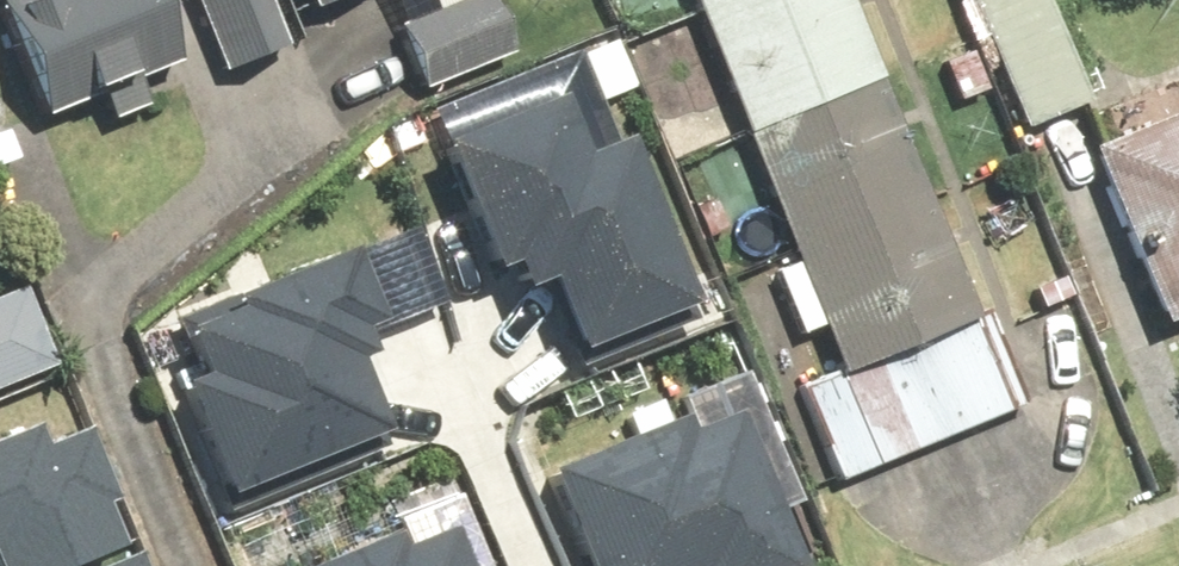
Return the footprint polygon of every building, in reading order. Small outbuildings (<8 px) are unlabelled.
[(175,0),(5,0),(52,112),(107,89),(122,124),(159,108),(144,74),(197,52),(175,0)] [(279,0),(207,0),(234,71),(297,48),(279,0)] [(323,10),(348,0),(319,0),(323,10)] [(403,21),(447,3),(446,0),(394,0),(403,21)] [(756,132),(888,79),(857,0),(703,0),(756,132)] [(999,140),(1072,113),(1030,0),(947,0),(999,140)] [(756,132),(808,263),(786,272),(810,333),(833,324),(852,373),(983,320),(985,320),(888,79),(756,132)] [(497,270),(550,246),(593,344),(707,294),(637,137),(598,154),(570,90),(490,125),(477,96),(429,118),(497,270)] [(1084,192),(1142,342),(1178,327),(1178,125),(1055,173),(1065,199),(1084,192)] [(198,381),(242,492),(402,430),(370,347),(388,340),(379,317),(392,311),(368,250),(195,318),(217,374),(198,381)] [(67,369),(33,287),(0,301),(0,397),(67,369)] [(1019,410),(983,320),(852,373),(803,392),(839,482),(1019,410)] [(694,417),(563,467),(601,565),(811,565),(752,410),(734,417),(722,386),(687,399),(694,417)] [(0,440),(0,565),(75,565),(122,548),(105,504),(121,497),(94,430),(58,444),(49,421),(0,440)] [(332,565),(480,565),(466,530),(411,551),(406,537),(332,565)] [(146,556),(121,565),(150,565),(146,556)]
